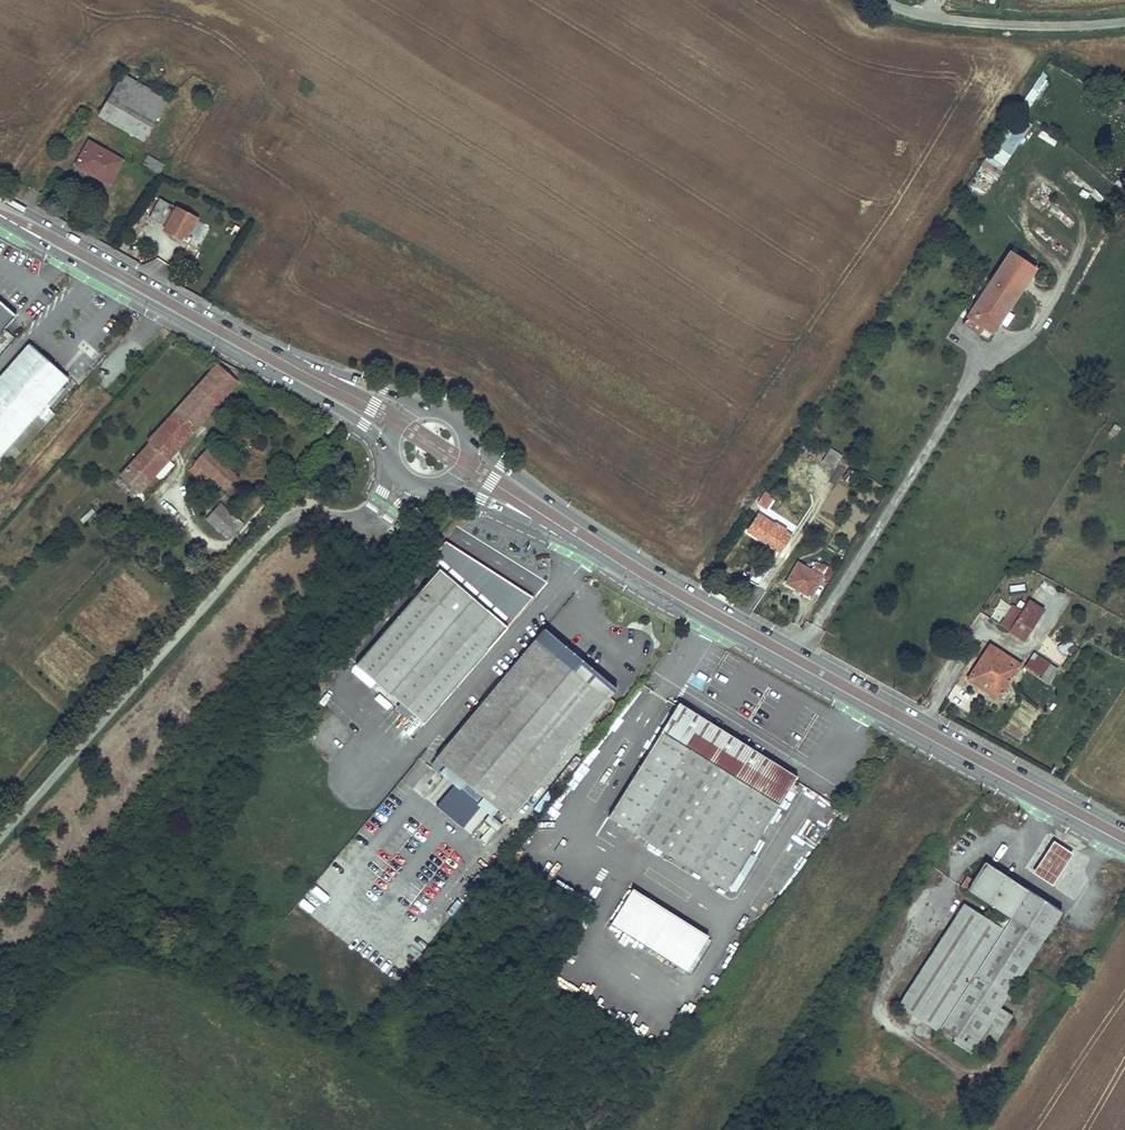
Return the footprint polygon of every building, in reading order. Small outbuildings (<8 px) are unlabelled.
[(167,100),(123,74),(99,116),(128,132),(144,106),(158,114),(167,100)] [(158,114),(144,106),(128,132),(143,141),(158,114)] [(985,160),(1002,171),(1030,125),(1013,114),(985,160)] [(122,161),(89,143),(78,162),(93,170),(91,174),(109,184),(122,161)] [(158,163),(148,157),(144,165),(153,170),(158,163)] [(93,170),(78,162),(76,167),(91,174),(93,170)] [(163,166),(158,163),(153,170),(159,174),(163,166)] [(198,220),(160,200),(150,219),(161,225),(163,222),(168,225),(164,232),(175,237),(174,239),(189,247),(193,239),(188,237),(198,220)] [(1036,270),(1011,253),(975,307),(977,309),(974,314),(987,323),(991,318),(1000,324),(1036,270)] [(16,316),(0,302),(0,333),(16,316)] [(977,309),(975,307),(969,316),(994,333),(1000,324),(991,318),(987,323),(974,314),(977,309)] [(29,345),(0,378),(0,456),(68,379),(38,353),(29,345)] [(45,345),(38,353),(68,379),(74,371),(45,345)] [(218,364),(183,403),(203,421),(238,382),(218,364)] [(203,421),(183,403),(149,440),(151,442),(169,459),(203,421)] [(1120,427),(1116,424),(1110,433),(1114,435),(1120,427)] [(820,449),(808,441),(803,448),(816,456),(820,449)] [(151,442),(121,476),(139,493),(169,459),(151,442)] [(196,462),(190,470),(204,483),(210,476),(225,490),(230,484),(218,473),(225,465),(206,449),(195,461),(196,462)] [(838,461),(828,455),(823,461),(834,468),(838,461)] [(225,465),(218,473),(230,484),(237,476),(225,465)] [(773,498),(765,494),(758,504),(765,509),(773,498)] [(219,504),(207,518),(223,532),(234,519),(235,518),(219,504)] [(775,525),(759,515),(748,531),(780,553),(792,536),(786,532),(787,530),(776,524),(775,525)] [(234,519),(223,532),(229,538),(241,525),(234,519)] [(439,570),(506,628),(533,599),(449,545),(446,543),(430,561),(434,566),(439,570)] [(829,580),(835,569),(829,566),(828,568),(817,562),(812,571),(798,563),(786,584),(811,597),(822,577),(829,580)] [(439,570),(356,664),(424,723),(506,628),(439,570)] [(1045,609),(1031,601),(1012,631),(1026,640),(1045,609)] [(615,691),(542,632),(436,759),(428,770),(436,776),(441,771),(445,776),(440,780),(450,790),(434,811),(461,833),(463,830),(469,835),(485,818),(490,822),(494,817),(504,825),(509,820),(608,700),(615,691)] [(1057,646),(1064,658),(1077,650),(1069,638),(1057,646)] [(993,647),(991,645),(968,680),(1000,700),(1022,665),(993,647)] [(1058,669),(1035,655),(1028,665),(1026,668),(1049,683),(1058,669)] [(373,702),(387,710),(391,703),(377,696),(373,702)] [(680,704),(610,815),(726,889),(795,778),(680,704)] [(494,834),(483,824),(471,838),(483,848),(494,834)] [(1043,857),(1033,873),(1052,885),(1062,869),(1072,854),(1053,842),(1043,857)] [(1061,912),(1026,889),(985,863),(967,890),(1000,912),(1011,919),(1003,931),(988,921),(964,905),(898,1005),(936,1030),(971,1052),(976,1044),(990,1053),(1013,1017),(999,1008),(1006,998),(1010,991),(1061,912)] [(961,886),(967,890),(973,880),(967,877),(961,886)] [(707,935),(631,887),(608,922),(684,970),(707,935)] [(307,896),(302,903),(314,911),(319,905),(307,896)] [(1000,912),(988,921),(1003,931),(1011,919),(1000,912)] [(1006,998),(1012,1002),(1016,995),(1010,991),(1006,998)]
